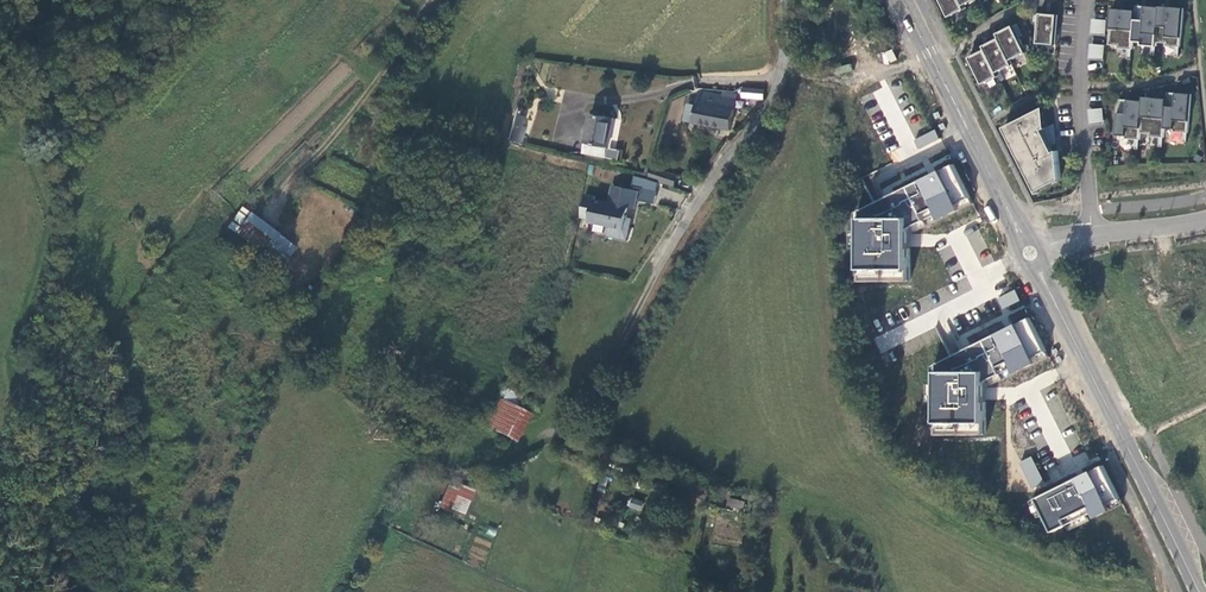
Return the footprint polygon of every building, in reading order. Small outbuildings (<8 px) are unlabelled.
[(951,15),(966,7),(965,4),(973,0),(943,0),(951,15)] [(1124,7),(1114,6),(1111,43),(1120,43),(1120,46),(1131,47),(1130,56),(1133,56),(1135,39),(1144,40),(1144,43),(1155,44),(1154,53),(1157,53),(1158,40),(1168,41),(1167,44),(1178,45),(1178,54),(1181,54),(1185,6),(1178,5),(1161,3),(1161,5),(1150,4),(1138,3),(1137,8),(1124,7)] [(1051,12),(1042,11),(1042,13),(1041,20),(1039,41),(1057,42),(1060,13),(1051,12)] [(1090,19),(1090,33),(1104,34),(1105,19),(1090,19)] [(1005,29),(999,32),(1001,36),(993,40),(985,44),(987,48),(979,52),(971,56),(985,82),(1000,74),(999,71),(1015,63),(1012,58),(1028,50),(1025,44),(1021,36),(1018,30),(1015,24),(1005,29)] [(1088,43),(1087,58),(1102,59),(1103,44),(1088,43)] [(892,49),(880,53),(884,65),(896,61),(892,49)] [(764,90),(750,89),(750,97),(764,98),(764,90)] [(697,104),(695,104),(689,120),(732,128),(739,92),(724,90),(723,94),(700,90),(697,104)] [(1159,96),(1145,95),(1145,99),(1130,98),(1121,97),(1118,133),(1127,134),(1127,137),(1138,138),(1137,147),(1141,147),(1142,131),(1151,132),(1151,135),(1162,135),(1161,144),(1165,145),(1166,126),(1176,127),(1175,130),(1186,131),(1186,140),(1189,140),(1193,92),(1183,92),(1169,91),(1169,97),(1159,96)] [(1087,109),(1088,123),(1103,122),(1102,107),(1087,109)] [(1037,193),(1060,182),(1058,164),(1057,153),(1054,154),(1054,126),(1046,130),(1044,110),(1004,130),(1037,193)] [(609,146),(615,118),(592,113),(586,141),(587,141),(608,146),(609,146)] [(526,116),(516,114),(510,139),(522,142),(526,125),(524,125),(526,116)] [(913,139),(918,149),(939,139),(934,129),(913,139)] [(606,156),(608,146),(587,141),(585,151),(606,156)] [(895,162),(904,159),(900,148),(891,151),(895,162)] [(975,202),(956,163),(865,209),(865,278),(913,278),(913,227),(919,224),(922,229),(975,202)] [(663,181),(649,176),(637,173),(634,184),(644,186),(643,190),(660,193),(663,181)] [(613,183),(609,200),(631,205),(636,206),(640,189),(613,183)] [(660,193),(644,190),(642,199),(658,202),(660,193)] [(609,200),(596,197),(596,194),(586,192),(581,215),(591,217),(590,220),(612,224),(626,227),(627,223),(628,215),(631,205),(609,200)] [(240,206),(226,227),(264,254),(268,249),(278,235),(279,234),(240,206)] [(626,227),(612,224),(610,234),(629,238),(632,224),(627,223),(626,227)] [(278,235),(268,249),(286,261),(295,248),(278,235)] [(1002,309),(1020,301),(1015,290),(997,297),(1002,309)] [(1049,357),(1029,318),(937,363),(935,401),(944,401),(942,431),(983,433),(986,389),(1049,357)] [(527,356),(521,353),(516,362),(522,365),(527,356)] [(501,401),(507,388),(501,386),(495,399),(501,401)] [(517,409),(523,396),(507,388),(501,401),(517,409)] [(481,426),(488,429),(507,438),(514,441),(527,414),(517,409),(501,401),(495,399),(481,426)] [(483,439),(500,447),(502,449),(504,446),(507,438),(488,429),(483,439)] [(1018,462),(1031,488),(1043,482),(1031,456),(1018,462)] [(1122,503),(1103,465),(1035,500),(1051,532),(1099,509),(1101,514),(1122,503)] [(471,490),(449,480),(439,506),(461,516),(471,490)] [(746,501),(731,496),(729,504),(744,508),(746,501)] [(644,502),(633,498),(631,505),(642,509),(644,502)]
